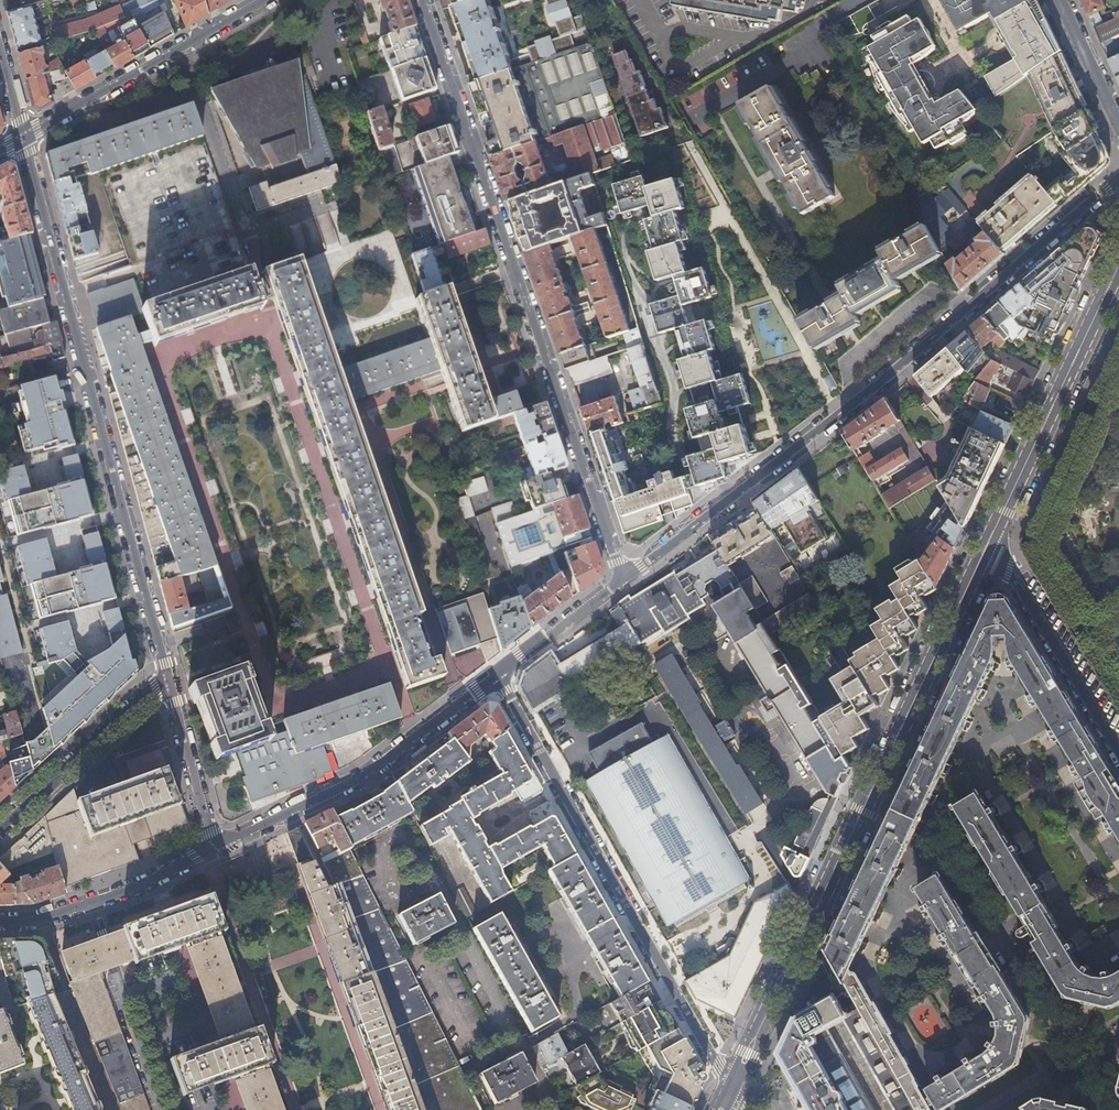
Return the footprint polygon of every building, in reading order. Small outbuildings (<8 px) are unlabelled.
[(94,0),(86,2),(89,11),(97,9),(94,0)] [(120,5),(123,13),(129,10),(138,6),(135,0),(133,0),(120,5)] [(129,10),(131,14),(133,18),(160,7),(157,0),(154,0),(138,6),(129,10)] [(186,26),(196,20),(208,13),(205,0),(175,0),(186,26)] [(208,13),(227,2),(231,0),(205,0),(208,13)] [(380,6),(382,6),(387,20),(385,21),(388,30),(409,22),(412,21),(405,0),(378,0),(380,6)] [(440,5),(442,9),(447,7),(454,5),(467,0),(439,0),(440,5)] [(488,0),(467,0),(454,5),(480,80),(506,71),(512,69),(508,58),(514,55),(509,42),(503,44),(499,32),(501,32),(500,28),(498,29),(495,22),(502,20),(496,5),(490,7),(488,0)] [(673,6),(746,19),(747,16),(779,22),(782,10),(798,13),(800,0),(674,0),(673,6)] [(945,9),(947,8),(949,13),(947,14),(958,33),(959,33),(965,29),(989,15),(993,13),(996,18),(992,20),(998,31),(1005,43),(1011,54),(1015,52),(1018,57),(1014,59),(983,77),(988,85),(990,84),(992,88),(990,89),(995,97),(1009,88),(1030,73),(1059,53),(1028,0),(939,0),(945,9)] [(1088,17),(1091,15),(1105,8),(1102,0),(1079,0),(1088,17)] [(1113,8),(1111,9),(1115,15),(1118,12),(1118,0),(1109,0),(1113,8)] [(30,5),(6,11),(11,29),(16,48),(40,41),(30,5)] [(123,13),(120,5),(86,19),(53,28),(57,40),(72,36),(84,33),(91,31),(94,30),(107,24),(114,21),(124,16),(123,13)] [(138,26),(149,47),(172,34),(163,12),(138,26)] [(358,15),(353,17),(362,45),(367,44),(358,15)] [(1091,15),(1088,17),(1093,29),(1097,27),(1091,15)] [(911,23),(907,16),(891,25),(878,33),(871,37),(875,44),(868,48),(872,55),(867,59),(870,65),(873,63),(879,74),(876,76),(884,89),(892,103),(900,116),(902,115),(908,126),(906,127),(909,133),(915,130),(923,145),(930,141),(935,149),(949,142),(964,133),(966,132),(961,124),(959,120),(974,112),(976,110),(959,90),(935,104),(933,99),(930,101),(910,66),(913,65),(910,60),(933,47),(934,47),(919,19),(911,23)] [(1115,19),(1097,27),(1093,29),(1098,39),(1108,60),(1109,62),(1118,56),(1118,17),(1115,19)] [(120,23),(116,25),(124,39),(133,56),(149,47),(138,26),(134,19),(121,25),(120,23)] [(409,22),(388,30),(378,33),(389,65),(420,54),(417,47),(421,46),(420,42),(416,32),(413,33),(409,22)] [(889,22),(876,29),(878,33),(891,25),(889,22)] [(108,27),(107,24),(94,30),(101,42),(104,48),(109,56),(114,66),(133,56),(124,39),(119,41),(118,38),(111,42),(104,29),(108,27)] [(101,42),(94,30),(91,31),(84,33),(92,47),(101,42)] [(998,31),(996,32),(1003,45),(1005,43),(998,31)] [(593,49),(591,42),(540,59),(512,69),(506,71),(480,80),(468,84),(471,94),(475,104),(505,118),(506,118),(512,135),(500,140),(501,142),(490,146),(491,151),(493,156),(522,146),(536,141),(547,138),(550,137),(581,126),(615,114),(607,90),(605,83),(593,49)] [(42,51),(40,45),(17,51),(24,77),(45,72),(51,70),(63,67),(58,59),(46,64),(43,63),(40,52),(42,51)] [(934,49),(933,47),(910,60),(913,65),(913,64),(921,59),(929,53),(934,49)] [(85,59),(95,77),(112,68),(106,58),(109,56),(104,48),(85,59)] [(629,49),(614,54),(640,137),(667,128),(661,108),(657,109),(650,89),(646,91),(640,71),(636,73),(629,49)] [(420,54),(389,65),(392,73),(390,74),(398,97),(434,84),(426,62),(423,53),(420,54)] [(1059,54),(1059,53),(1030,73),(1041,96),(1057,128),(1085,108),(1084,106),(1072,80),(1059,54)] [(1062,53),(1059,54),(1072,80),(1084,106),(1087,105),(1062,53)] [(1109,62),(1118,83),(1118,56),(1109,62)] [(85,59),(84,58),(64,70),(75,89),(95,77),(85,59)] [(299,83),(297,68),(296,59),(295,59),(296,69),(284,73),(282,69),(281,67),(279,65),(277,64),(275,64),(273,64),(272,63),(273,62),(273,61),(269,62),(270,63),(271,63),(271,64),(269,65),(267,67),(266,69),(226,83),(229,92),(216,97),(210,88),(209,89),(214,97),(221,110),(219,111),(223,118),(225,117),(236,135),(234,136),(238,143),(240,142),(247,153),(242,156),(250,168),(254,166),(256,169),(261,167),(266,181),(248,187),(256,211),(341,182),(335,165),(334,165),(322,127),(312,100),(306,80),(299,83)] [(873,63),(870,65),(874,79),(880,91),(884,89),(876,76),(879,74),(873,63)] [(64,70),(63,67),(51,70),(58,98),(75,89),(64,70)] [(806,73),(800,77),(804,84),(810,81),(827,110),(836,105),(816,70),(807,75),(806,73)] [(45,72),(24,77),(31,105),(40,109),(53,101),(45,72)] [(357,83),(359,90),(367,114),(380,109),(373,90),(369,78),(357,83)] [(771,86),(738,104),(803,214),(819,205),(822,211),(826,209),(823,203),(834,197),(771,86)] [(408,134),(430,126),(427,118),(433,115),(426,93),(407,99),(415,124),(405,127),(407,134),(408,134)] [(892,103),(888,105),(896,117),(906,127),(908,126),(902,115),(900,116),(892,103)] [(505,118),(475,104),(479,117),(482,125),(490,146),(501,142),(500,140),(512,135),(506,118),(505,118)] [(70,147),(45,155),(49,170),(53,183),(68,179),(74,177),(89,173),(89,175),(202,137),(191,106),(175,112),(162,116),(128,127),(113,132),(70,147)] [(1085,108),(1057,128),(1052,131),(1057,137),(1067,152),(1068,153),(1097,133),(1096,130),(1087,111),(1085,108)] [(380,109),(367,114),(378,151),(380,150),(392,146),(387,132),(388,132),(388,130),(387,131),(380,109)] [(1090,110),(1087,111),(1096,130),(1099,129),(1090,110)] [(975,113),(974,112),(959,120),(961,124),(966,121),(971,116),(975,113)] [(600,143),(603,150),(624,142),(618,123),(615,114),(581,126),(550,137),(547,138),(550,148),(560,144),(565,143),(573,168),(568,170),(570,174),(554,179),(553,181),(550,182),(536,141),(522,146),(493,156),(498,169),(501,179),(509,201),(527,195),(576,178),(591,173),(594,172),(597,171),(614,165),(611,156),(595,161),(590,147),(600,143)] [(449,128),(447,120),(430,126),(408,134),(412,146),(417,145),(421,159),(445,151),(456,147),(449,128)] [(964,133),(949,142),(951,145),(966,137),(964,133)] [(1109,158),(1108,156),(1102,142),(1097,133),(1068,153),(1078,165),(1074,169),(1065,177),(1062,174),(1048,188),(1049,189),(1048,190),(1058,201),(1071,190),(1074,193),(1100,171),(1107,165),(1109,163),(1109,160),(1109,158)] [(1067,152),(1057,137),(1053,140),(1062,155),(1067,152)] [(631,160),(624,142),(603,150),(600,143),(590,147),(595,161),(611,156),(614,165),(631,160)] [(565,143),(560,144),(568,170),(573,168),(565,143)] [(392,146),(380,150),(388,177),(403,172),(393,145),(392,146)] [(411,163),(438,240),(472,228),(461,197),(457,188),(454,189),(453,189),(455,188),(456,186),(456,184),(455,182),(456,182),(445,151),(421,159),(411,163)] [(1068,153),(1063,157),(1074,169),(1078,165),(1068,153)] [(1,203),(0,203),(0,215),(3,227),(0,228),(0,243),(27,236),(32,234),(15,168),(6,165),(0,169),(0,199),(1,203)] [(594,181),(591,173),(576,178),(527,195),(509,201),(517,227),(526,252),(546,245),(566,238),(568,237),(574,235),(586,231),(594,228),(607,224),(603,212),(588,218),(579,193),(581,190),(595,185),(594,181)] [(983,228),(987,232),(998,245),(1002,249),(1022,232),(1058,201),(1048,190),(1049,189),(1048,188),(1047,186),(1047,185),(1037,174),(1035,176),(1034,175),(1007,198),(978,222),(981,225),(983,228)] [(691,456),(699,485),(712,481),(728,476),(723,462),(753,453),(745,424),(743,425),(738,406),(751,403),(742,373),(719,380),(710,351),(716,349),(707,319),(689,324),(683,306),(713,297),(704,267),(687,272),(678,242),(684,241),(675,211),(685,208),(676,178),(646,187),(643,176),(613,184),(622,214),(652,205),(655,217),(646,220),(655,249),(649,251),(658,281),(674,276),(680,295),(650,304),(659,333),(677,328),(686,358),(680,359),(689,390),(690,389),(695,407),(689,409),(697,438),(699,438),(703,453),(691,456)] [(89,225),(88,220),(78,223),(76,216),(85,213),(77,186),(71,187),(68,179),(53,183),(65,232),(89,225)] [(460,181),(456,182),(455,182),(456,184),(456,186),(455,188),(453,189),(454,189),(457,188),(461,197),(465,195),(460,181)] [(917,210),(925,224),(935,242),(939,249),(947,242),(974,218),(971,214),(941,182),(937,184),(916,199),(921,207),(917,210)] [(600,205),(597,193),(590,196),(594,207),(600,205)] [(78,223),(88,220),(85,213),(76,216),(78,223)] [(974,218),(947,242),(953,249),(981,225),(978,222),(974,218)] [(410,250),(424,295),(443,288),(431,251),(444,247),(446,252),(487,238),(482,224),(472,228),(438,240),(410,250)] [(843,293),(798,319),(810,340),(815,347),(860,321),(855,313),(901,286),(896,278),(941,252),(939,249),(935,242),(925,224),(868,257),(872,265),(839,285),(843,293)] [(89,225),(65,232),(73,261),(98,254),(89,225)] [(1096,230),(1090,225),(1064,247),(1052,257),(1061,266),(1066,269),(1083,277),(1103,235),(1096,230)] [(599,242),(594,228),(586,231),(574,235),(609,337),(623,332),(630,330),(625,316),(626,316),(623,309),(613,282),(614,282),(611,275),(602,249),(600,241),(599,242)] [(948,266),(962,290),(985,270),(995,261),(1005,253),(1002,249),(998,245),(987,232),(978,240),(980,242),(974,247),(973,245),(969,248),(970,250),(957,261),(956,259),(949,265),(948,266)] [(43,297),(44,297),(29,237),(27,238),(27,236),(0,243),(0,311),(2,310),(40,300),(43,299),(43,297)] [(546,245),(526,252),(531,265),(535,277),(543,301),(552,328),(554,332),(561,354),(576,348),(586,345),(583,337),(581,338),(575,320),(577,320),(576,318),(578,315),(591,310),(588,301),(576,305),(571,303),(569,297),(566,298),(565,292),(567,291),(559,269),(557,270),(552,252),(553,252),(553,250),(554,248),(567,243),(566,238),(546,245)] [(1028,321),(1024,328),(1052,342),(1059,327),(1064,316),(1077,288),(1083,277),(1066,269),(1061,266),(1052,257),(1046,263),(1030,276),(1026,279),(1021,283),(1037,303),(1033,310),(1027,320),(1028,321)] [(153,342),(142,312),(141,309),(143,309),(133,279),(88,294),(94,312),(99,327),(96,328),(111,372),(110,373),(117,393),(111,395),(110,397),(128,463),(151,547),(172,627),(212,614),(232,677),(212,685),(212,686),(197,692),(196,691),(192,692),(190,687),(188,688),(194,704),(196,703),(196,702),(198,701),(213,743),(211,744),(211,743),(208,744),(214,760),(216,759),(215,756),(235,748),(251,791),(260,795),(293,784),(322,773),(332,770),(323,744),(330,741),(365,729),(400,717),(388,683),(397,680),(407,676),(410,683),(405,685),(405,687),(443,674),(443,672),(441,673),(431,647),(433,646),(432,645),(431,645),(420,612),(419,612),(346,402),(360,398),(422,376),(440,370),(462,432),(493,421),(521,412),(514,392),(488,401),(448,287),(443,288),(424,295),(415,298),(427,339),(335,371),(297,263),(299,262),(299,260),(269,271),(262,274),(262,275),(266,274),(275,300),(273,301),(259,306),(260,311),(155,346),(153,342)] [(1024,277),(1026,279),(1030,276),(1046,263),(1044,261),(1041,261),(1025,275),(1024,277)] [(248,276),(142,312),(153,342),(259,306),(258,305),(256,297),(248,273),(247,273),(248,276)] [(1005,297),(999,302),(1019,326),(1024,328),(1028,321),(1027,320),(1021,313),(1027,308),(1033,310),(1037,303),(1021,283),(1016,288),(1005,297)] [(780,288),(783,293),(789,289),(786,285),(780,288)] [(1064,316),(1059,327),(1061,328),(1064,326),(1080,293),(1080,290),(1077,288),(1064,316)] [(268,293),(256,297),(258,305),(271,301),(268,293)] [(40,300),(2,310),(0,311),(0,317),(5,336),(9,335),(28,330),(43,326),(46,325),(50,324),(43,299),(40,300)] [(999,302),(983,316),(1004,340),(1007,338),(1011,344),(1019,337),(1024,341),(1025,339),(1038,345),(1036,347),(1047,353),(1052,342),(1024,328),(1019,326),(999,302)] [(983,316),(967,330),(983,350),(987,347),(986,345),(992,339),(999,347),(1006,342),(1004,340),(983,316)] [(61,343),(56,323),(50,324),(46,325),(43,326),(46,338),(34,342),(36,350),(61,343)] [(630,330),(623,332),(629,347),(642,342),(637,327),(630,330)] [(9,335),(5,336),(2,337),(3,341),(7,340),(9,347),(28,342),(30,338),(30,336),(32,336),(31,332),(28,332),(28,330),(9,335)] [(967,330),(947,347),(963,366),(975,380),(992,359),(988,356),(983,350),(967,330)] [(655,383),(642,342),(629,347),(628,348),(641,387),(628,391),(630,397),(626,399),(630,413),(660,403),(655,383)] [(51,356),(52,361),(65,358),(61,343),(36,350),(0,359),(0,370),(51,356)] [(576,348),(561,354),(567,369),(591,361),(586,345),(576,348)] [(926,365),(914,376),(930,396),(947,381),(963,366),(947,347),(930,362),(926,365)] [(988,356),(992,359),(1000,364),(1003,365),(1011,370),(1014,371),(1034,382),(1041,367),(1037,365),(1034,369),(996,349),(988,356)] [(591,361),(567,369),(572,385),(612,371),(607,355),(591,361)] [(992,359),(975,380),(989,387),(1000,364),(992,359)] [(1010,374),(1011,370),(1003,365),(1001,369),(1010,374)] [(1006,388),(1026,398),(1034,382),(1014,371),(1010,379),(1007,378),(1006,381),(1006,382),(1006,383),(1008,384),(1006,388)] [(823,378),(831,391),(837,388),(830,375),(823,378)] [(59,390),(56,377),(19,386),(23,401),(11,405),(14,415),(23,412),(26,425),(28,431),(19,433),(24,453),(57,445),(58,450),(74,446),(59,390)] [(975,380),(962,400),(980,409),(991,388),(989,387),(975,380)] [(895,391),(887,399),(895,411),(905,403),(895,391)] [(606,428),(609,427),(608,424),(607,424),(607,422),(612,420),(614,425),(616,425),(623,422),(615,396),(580,408),(585,421),(589,434),(606,428)] [(1001,405),(1019,414),(1023,405),(1005,396),(1001,405)] [(866,415),(844,432),(874,482),(887,474),(910,460),(902,448),(876,463),(869,453),(864,456),(859,448),(882,434),(881,433),(886,430),(892,427),(895,425),(899,430),(904,427),(895,411),(887,399),(885,400),(866,415)] [(523,411),(521,412),(493,421),(496,429),(516,422),(524,446),(556,435),(550,420),(545,404),(531,409),(533,413),(525,415),(523,411)] [(984,411),(975,430),(1005,444),(1008,436),(1013,425),(984,411)] [(17,428),(19,433),(28,431),(26,425),(17,428)] [(912,439),(909,435),(904,427),(899,430),(906,443),(912,439)] [(606,428),(589,434),(593,445),(595,450),(599,462),(601,467),(602,471),(605,479),(609,489),(611,497),(613,501),(632,494),(627,480),(624,471),(628,469),(625,461),(621,463),(613,437),(609,438),(606,428)] [(950,477),(939,484),(949,500),(966,526),(974,509),(1005,444),(975,430),(974,429),(950,477)] [(435,442),(445,439),(443,433),(433,436),(435,442)] [(912,439),(916,447),(920,444),(912,434),(909,435),(912,439)] [(559,446),(556,435),(524,446),(503,454),(505,461),(526,454),(535,478),(549,473),(567,467),(559,446)] [(77,456),(62,460),(68,484),(56,487),(56,489),(33,495),(26,466),(5,472),(7,480),(0,482),(0,487),(4,503),(7,502),(13,501),(22,535),(43,529),(43,531),(78,521),(78,520),(93,516),(79,464),(77,456)] [(844,463),(835,467),(839,475),(848,471),(844,463)] [(777,482),(753,500),(758,507),(772,530),(782,524),(794,543),(784,549),(793,565),(801,577),(848,548),(799,466),(777,482)] [(929,468),(882,496),(890,509),(937,480),(929,468)] [(693,504),(688,489),(683,477),(675,480),(672,471),(663,474),(662,471),(650,481),(652,487),(649,489),(639,492),(632,494),(613,501),(627,541),(640,545),(664,527),(656,503),(668,499),(672,512),(693,504)] [(549,473),(535,478),(523,482),(526,492),(533,511),(565,500),(561,488),(558,481),(557,481),(555,481),(554,481),(552,480),(551,479),(549,473)] [(887,474),(874,482),(878,488),(890,480),(887,474)] [(462,482),(466,495),(469,496),(488,490),(484,476),(462,482)] [(627,480),(632,494),(639,492),(635,481),(633,482),(632,481),(630,479),(627,480)] [(466,495),(453,499),(455,506),(470,500),(469,496),(466,495)] [(580,507),(576,496),(568,499),(565,500),(533,511),(517,517),(496,524),(510,568),(521,564),(539,558),(549,554),(553,553),(562,548),(567,547),(580,542),(591,538),(588,530),(580,507)] [(470,500),(455,506),(459,520),(475,515),(470,500)] [(949,500),(944,507),(941,505),(934,516),(937,518),(929,528),(934,532),(928,538),(933,542),(931,545),(933,546),(928,554),(923,546),(924,544),(916,531),(907,536),(919,556),(937,586),(952,555),(957,545),(963,544),(965,540),(962,539),(965,533),(967,535),(969,531),(966,526),(949,500)] [(13,501),(7,502),(16,536),(22,535),(13,501)] [(496,524),(517,517),(512,502),(491,509),(491,510),(496,524)] [(711,537),(716,544),(728,564),(737,559),(775,535),(772,530),(758,507),(720,531),(711,537)] [(474,517),(460,522),(474,567),(488,562),(474,517)] [(98,536),(95,526),(80,530),(90,567),(78,570),(79,572),(56,578),(52,563),(39,567),(37,559),(50,556),(45,540),(16,547),(27,586),(29,586),(35,584),(44,618),(65,613),(65,614),(100,605),(99,604),(115,599),(98,536)] [(602,568),(591,538),(580,542),(582,547),(564,553),(578,593),(599,577),(601,572),(602,568)] [(760,701),(767,713),(777,707),(830,793),(838,797),(851,768),(845,757),(839,760),(833,750),(838,746),(821,718),(816,722),(807,708),(813,705),(801,684),(789,665),(784,668),(775,654),(780,650),(771,635),(755,608),(768,600),(752,576),(740,584),(735,575),(728,564),(716,544),(707,549),(710,554),(685,569),(682,565),(673,570),(674,572),(632,598),(629,594),(618,603),(643,643),(663,630),(666,634),(675,628),(681,624),(691,618),(689,615),(705,605),(716,607),(770,695),(760,701)] [(522,604),(530,629),(558,608),(570,599),(553,553),(549,554),(557,575),(533,593),(526,584),(517,589),(519,596),(522,604)] [(52,563),(50,556),(37,559),(39,567),(52,563)] [(854,666),(873,697),(890,687),(883,676),(899,668),(899,666),(894,656),(908,649),(908,648),(902,637),(917,629),(918,627),(912,617),(927,607),(928,606),(922,596),(937,586),(919,556),(897,570),(903,577),(890,586),(898,598),(878,610),(883,619),(873,626),(878,634),(868,640),(872,646),(851,660),(854,666)] [(539,558),(521,564),(523,570),(542,564),(539,558)] [(801,577),(793,565),(781,572),(783,576),(787,574),(792,582),(801,577)] [(44,618),(35,584),(29,586),(38,620),(44,618)] [(0,659),(22,654),(6,595),(3,596),(0,586),(0,659)] [(762,621),(771,635),(818,606),(809,592),(762,621)] [(487,609),(483,594),(436,608),(450,653),(479,644),(473,623),(490,618),(487,609)] [(490,609),(487,609),(490,618),(496,638),(500,651),(515,640),(530,629),(522,604),(519,596),(517,597),(508,600),(498,603),(498,606),(490,609)] [(917,1109),(935,1109),(937,1109),(938,1109),(939,1109),(943,1109),(1013,1067),(1019,1061),(1023,1046),(1026,1038),(1029,1025),(1028,1015),(997,965),(994,967),(996,969),(975,981),(983,993),(976,997),(979,1005),(981,1005),(982,1008),(989,1004),(992,1009),(996,1016),(998,1021),(993,1022),(994,1027),(999,1026),(999,1031),(998,1032),(998,1036),(996,1040),(993,1044),(990,1042),(987,1045),(990,1048),(986,1051),(975,1059),(971,1053),(963,1056),(964,1057),(960,1059),(965,1066),(946,1077),(942,1070),(934,1073),(935,1075),(932,1077),(936,1083),(928,1088),(927,1091),(931,1097),(925,1101),(918,1088),(920,1087),(915,1079),(907,1065),(909,1064),(905,1057),(903,1058),(899,1050),(904,1048),(898,1038),(893,1040),(890,1034),(891,1033),(874,1003),(873,1004),(870,998),(874,995),(868,985),(864,987),(856,973),(852,973),(849,968),(857,951),(862,942),(872,921),(876,912),(880,902),(894,874),(898,865),(908,844),(912,835),(919,820),(927,804),(932,794),(942,773),(946,764),(962,730),(966,732),(968,729),(969,729),(970,728),(972,723),(967,720),(977,699),(981,701),(982,698),(984,699),(987,692),(981,690),(990,671),(994,662),(995,661),(991,659),(996,647),(996,642),(996,638),(1007,637),(1007,641),(1007,647),(1014,658),(1011,660),(1012,661),(1016,669),(1031,693),(1037,704),(1040,707),(1052,728),(1059,739),(1074,763),(1080,774),(1083,779),(1094,773),(1097,778),(1108,771),(1108,766),(1008,600),(999,601),(991,601),(982,619),(974,637),(965,655),(957,673),(948,692),(940,710),(937,715),(926,738),(915,761),(911,771),(904,785),(893,808),(881,835),(868,863),(855,890),(852,895),(848,905),(827,949),(826,951),(837,971),(847,989),(917,1109)] [(587,677),(643,643),(618,603),(613,607),(616,612),(611,614),(619,627),(557,666),(550,654),(522,676),(520,684),(535,710),(577,684),(587,677)] [(818,606),(771,635),(780,650),(789,665),(801,684),(838,661),(831,650),(841,644),(818,606)] [(91,716),(135,675),(120,617),(117,609),(102,613),(111,647),(108,651),(86,663),(86,664),(88,666),(86,669),(71,654),(68,642),(73,641),(67,622),(38,630),(46,661),(35,664),(37,668),(62,661),(77,677),(42,710),(46,729),(32,742),(24,744),(31,771),(65,740),(91,716)] [(473,623),(479,644),(496,638),(490,618),(473,623)] [(681,624),(675,628),(688,649),(693,645),(681,624)] [(86,664),(86,663),(75,651),(73,641),(68,642),(71,654),(86,669),(88,666),(86,664)] [(700,641),(693,645),(688,649),(681,653),(685,659),(703,648),(700,641)] [(655,663),(746,813),(763,803),(739,764),(737,765),(720,737),(722,736),(725,740),(734,734),(733,733),(734,732),(727,721),(726,721),(725,719),(716,725),(718,728),(715,730),(699,703),(701,702),(671,653),(655,663)] [(1010,673),(1016,669),(1012,661),(1005,666),(1006,670),(1008,670),(1010,673)] [(994,662),(990,671),(995,673),(997,670),(998,671),(1000,665),(994,662)] [(870,730),(869,729),(861,716),(870,710),(878,705),(873,697),(854,666),(831,680),(845,703),(837,708),(828,713),(821,718),(838,746),(845,757),(851,768),(870,730)] [(609,714),(587,677),(577,684),(599,719),(609,714)] [(9,688),(7,682),(0,683),(0,685),(1,690),(9,688)] [(1031,707),(1037,704),(1031,693),(1023,698),(1027,705),(1029,705),(1031,707)] [(753,702),(733,714),(743,731),(763,719),(753,702)] [(469,717),(447,733),(461,752),(483,735),(490,743),(509,729),(495,706),(487,703),(469,717)] [(826,711),(828,713),(837,708),(836,705),(826,711)] [(9,738),(21,734),(15,713),(3,716),(9,738)] [(597,775),(586,781),(667,925),(675,921),(677,925),(707,908),(709,912),(720,906),(717,903),(747,886),(745,881),(752,877),(669,732),(656,740),(653,735),(647,738),(637,722),(591,749),(600,765),(593,769),(597,775)] [(1052,743),(1059,739),(1052,728),(1045,733),(1049,741),(1050,740),(1052,743)] [(448,810),(418,826),(429,846),(446,836),(443,830),(447,828),(473,875),(490,903),(503,896),(511,892),(501,875),(500,869),(542,845),(544,849),(544,851),(553,868),(557,865),(575,856),(579,853),(572,841),(554,809),(551,803),(547,802),(530,812),(529,815),(535,826),(531,829),(528,827),(495,845),(495,844),(494,844),(486,848),(483,843),(484,842),(484,841),(480,833),(476,827),(474,826),(473,826),(470,821),(478,816),(478,815),(478,814),(510,796),(510,793),(515,790),(521,800),(525,802),(526,802),(542,793),(543,789),(538,781),(516,742),(509,729),(490,743),(494,748),(488,753),(497,770),(499,771),(501,774),(474,790),(472,787),(468,790),(469,792),(459,798),(460,800),(447,808),(448,810)] [(417,756),(392,775),(396,782),(407,804),(431,786),(433,788),(441,783),(439,780),(444,776),(446,779),(469,762),(461,752),(447,733),(417,756)] [(16,746),(24,744),(21,734),(9,738),(4,740),(14,782),(21,778),(23,776),(16,746)] [(839,760),(845,757),(838,746),(833,750),(839,760)] [(43,817),(56,862),(57,867),(62,886),(137,859),(131,844),(123,822),(141,816),(148,838),(187,823),(181,805),(180,806),(159,749),(150,753),(133,759),(125,762),(133,785),(79,805),(73,789),(43,817)] [(13,788),(7,763),(3,767),(0,770),(0,806),(4,802),(2,799),(8,793),(9,792),(13,788)] [(1074,778),(1080,774),(1074,763),(1066,768),(1070,776),(1072,775),(1074,778)] [(946,764),(942,773),(946,775),(947,772),(949,772),(952,766),(946,764)] [(1108,766),(1108,771),(1106,773),(1111,781),(1118,794),(1118,784),(1108,766)] [(1111,781),(1100,788),(1095,779),(1097,778),(1094,773),(1083,779),(1078,782),(1083,789),(1079,791),(1093,815),(1097,812),(1101,818),(1106,815),(1116,809),(1113,804),(1118,800),(1118,794),(1111,781)] [(1106,773),(1097,778),(1095,779),(1100,788),(1111,781),(1106,773)] [(349,810),(334,818),(344,839),(349,848),(383,828),(389,825),(398,819),(411,812),(407,804),(396,782),(383,792),(382,792),(383,793),(373,798),(362,805),(351,811),(349,810)] [(372,795),(373,798),(383,793),(382,792),(383,792),(382,790),(372,795)] [(836,801),(838,797),(830,793),(823,809),(830,812),(836,801)] [(932,794),(927,804),(931,806),(933,803),(934,803),(937,797),(932,794)] [(1020,915),(1025,916),(1041,906),(1043,901),(1038,894),(1046,889),(1042,882),(1041,882),(1039,879),(1032,883),(980,795),(976,794),(958,805),(956,808),(1020,915)] [(1113,804),(1116,809),(1106,815),(1109,820),(1101,825),(1105,832),(1106,832),(1109,834),(1115,830),(1118,837),(1118,800),(1113,804)] [(745,814),(753,828),(771,818),(763,804),(745,814)] [(810,837),(814,828),(818,820),(822,812),(812,807),(800,832),(810,837)] [(330,811),(303,824),(315,846),(316,849),(324,845),(324,843),(322,839),(326,837),(328,842),(333,840),(339,854),(349,849),(349,848),(344,839),(334,818),(330,811)] [(123,822),(131,844),(148,838),(141,816),(123,822)] [(8,876),(11,880),(56,862),(43,817),(22,836),(0,857),(0,867),(8,876)] [(814,828),(821,831),(823,827),(825,824),(818,820),(814,828)] [(297,865),(312,860),(296,827),(290,830),(285,833),(297,865)] [(912,835),(908,844),(912,845),(914,842),(915,843),(918,837),(912,835)] [(808,859),(816,844),(808,840),(801,855),(808,859)] [(800,877),(808,859),(801,855),(800,858),(795,855),(796,853),(785,847),(782,854),(793,873),(794,876),(796,876),(800,877)] [(297,865),(386,1109),(481,1109),(466,1081),(349,849),(339,854),(323,862),(330,876),(326,877),(330,886),(326,888),(312,860),(297,865)] [(593,888),(575,856),(557,865),(553,868),(548,870),(564,898),(562,899),(567,908),(569,907),(584,933),(585,935),(595,954),(599,960),(597,962),(602,971),(605,970),(620,997),(633,990),(645,983),(646,982),(625,945),(623,941),(622,939),(611,920),(593,888)] [(898,865),(894,874),(898,876),(899,873),(901,873),(904,867),(898,865)] [(18,882),(12,886),(12,905),(31,904),(51,898),(64,894),(62,886),(57,867),(38,873),(39,875),(33,878),(33,880),(31,881),(30,877),(28,878),(27,876),(17,880),(18,882)] [(919,887),(917,891),(956,954),(960,955),(977,944),(979,941),(979,940),(941,877),(937,876),(919,887)] [(794,891),(788,881),(754,900),(731,952),(705,966),(686,977),(699,1000),(735,1017),(745,995),(794,891)] [(12,905),(12,886),(0,887),(0,905),(12,905)] [(795,888),(794,891),(745,995),(735,1017),(738,1018),(797,890),(795,888)] [(437,894),(424,901),(411,908),(398,915),(413,945),(453,923),(437,894)] [(69,982),(72,991),(74,996),(94,1044),(106,1039),(111,1053),(99,1057),(112,1089),(126,1084),(129,1090),(140,1086),(99,972),(114,967),(133,959),(135,964),(136,964),(136,962),(187,944),(223,1044),(172,1061),(171,1059),(169,1059),(183,1096),(185,1096),(184,1095),(235,1077),(247,1109),(290,1109),(213,898),(211,895),(209,895),(210,897),(192,904),(124,929),(123,927),(121,927),(122,929),(111,933),(112,935),(111,935),(103,938),(97,940),(62,953),(72,981),(69,982)] [(411,908),(424,901),(422,897),(409,904),(411,908)] [(1025,916),(1030,924),(1020,930),(1018,932),(1017,935),(1019,937),(1021,938),(1024,937),(1034,931),(1039,939),(1053,931),(1058,928),(1044,904),(1041,906),(1025,916)] [(876,912),(872,921),(876,923),(877,920),(879,920),(882,914),(876,912)] [(500,913),(474,928),(530,1031),(557,1016),(546,996),(550,994),(542,986),(541,986),(518,945),(520,945),(516,932),(512,934),(500,913)] [(1115,974),(1112,976),(1109,976),(1108,977),(1105,977),(1104,977),(1100,977),(1096,976),(1092,975),(1089,973),(1087,972),(1085,971),(1084,969),(1083,968),(1080,965),(1072,953),(1080,948),(1076,940),(1074,941),(1072,938),(1066,942),(1059,931),(1053,931),(1039,939),(1034,943),(1064,993),(1070,998),(1085,1002),(1093,1004),(1107,1007),(1115,1005),(1118,1003),(1118,972),(1115,974)] [(2,970),(3,973),(4,975),(5,979),(16,975),(22,996),(24,995),(35,1001),(52,996),(65,993),(45,947),(44,944),(43,943),(42,942),(42,941),(41,940),(39,939),(38,939),(37,938),(36,938),(34,937),(0,938),(0,962),(2,970)] [(977,944),(960,955),(975,981),(996,969),(994,967),(979,941),(977,944)] [(862,942),(857,951),(861,953),(863,949),(865,950),(867,944),(862,942)] [(828,976),(837,971),(826,951),(823,956),(820,962),(828,976)] [(686,977),(705,966),(703,962),(694,967),(690,961),(694,959),(690,953),(677,961),(686,977)] [(826,978),(836,995),(847,989),(837,971),(828,976),(826,978)] [(696,998),(699,1000),(686,977),(684,978),(696,998)] [(633,990),(620,997),(616,999),(609,1003),(616,1016),(621,1013),(625,1021),(641,1011),(656,1003),(650,991),(645,983),(633,990)] [(845,1016),(898,1109),(917,1109),(847,989),(836,995),(834,996),(845,1016)] [(845,1016),(834,996),(834,995),(794,1017),(786,1034),(777,1052),(810,1109),(875,1109),(832,1034),(816,1043),(817,1038),(814,1034),(827,1027),(845,1016)] [(26,1004),(30,1013),(28,1014),(32,1023),(34,1023),(42,1043),(41,1044),(45,1054),(46,1053),(53,1070),(52,1073),(55,1079),(57,1080),(59,1085),(58,1088),(61,1094),(64,1094),(70,1109),(99,1109),(77,1056),(52,996),(35,1001),(26,1004)] [(616,1016),(609,1003),(605,1006),(612,1018),(616,1016)] [(659,1008),(656,1003),(641,1011),(625,1021),(620,1023),(625,1032),(623,1033),(629,1047),(631,1049),(632,1049),(634,1048),(636,1052),(639,1050),(654,1042),(672,1032),(670,1028),(670,1024),(669,1019),(666,1016),(664,1014),(661,1013),(659,1008)] [(23,1065),(20,1057),(22,1057),(18,1047),(17,1047),(9,1026),(11,1026),(7,1016),(5,1016),(3,1010),(0,1011),(0,1074),(23,1065)] [(682,1040),(676,1030),(672,1032),(654,1042),(639,1050),(653,1076),(647,1088),(653,1091),(689,1108),(690,1108),(693,1103),(695,1102),(698,1096),(700,1091),(699,1089),(702,1083),(704,1082),(705,1080),(705,1079),(705,1077),(703,1075),(701,1075),(700,1072),(698,1069),(697,1070),(689,1055),(690,1056),(689,1053),(690,1050),(684,1040),(682,1040)] [(553,1035),(537,1044),(547,1064),(556,1060),(560,1057),(567,1054),(556,1033),(553,1035)] [(560,1057),(568,1072),(576,1086),(596,1074),(599,1072),(599,1071),(599,1069),(599,1067),(598,1064),(596,1061),(593,1060),(591,1057),(592,1054),(591,1050),(588,1047),(585,1046),(584,1044),(567,1054),(560,1057)] [(505,1098),(517,1092),(535,1082),(520,1053),(480,1074),(495,1103),(505,1098)] [(699,1066),(693,1056),(690,1056),(689,1055),(697,1070),(698,1069),(699,1066)] [(596,1074),(576,1086),(581,1094),(576,1096),(580,1103),(595,1109),(602,1109),(629,1109),(634,1099),(630,1098),(631,1096),(619,1090),(621,1087),(607,1080),(601,1083),(596,1074)] [(653,1091),(646,1105),(650,1106),(648,1109),(692,1109),(690,1108),(689,1108),(653,1091)] [(519,1095),(517,1092),(505,1098),(507,1101),(519,1095)] [(118,1103),(121,1109),(149,1109),(143,1093),(118,1103)] [(1067,1107),(1059,1105),(1043,1101),(1036,1103),(1024,1109),(1081,1109),(1067,1107)]
